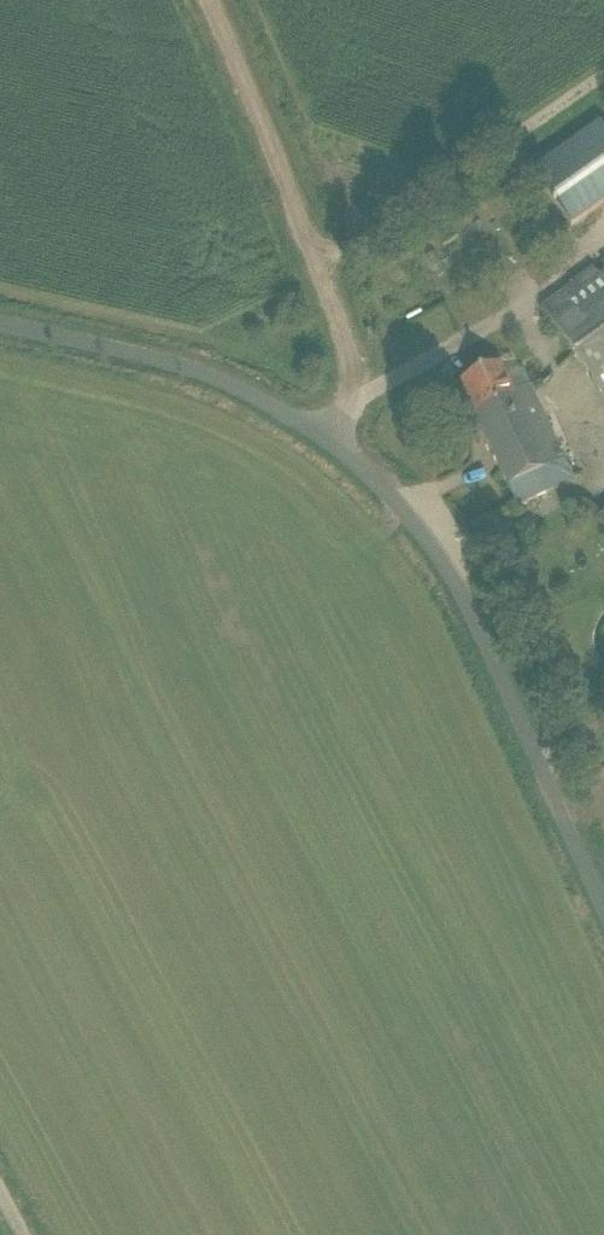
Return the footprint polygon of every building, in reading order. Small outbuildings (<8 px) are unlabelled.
[(603,206),(603,131),(597,121),(531,169),(573,228),(603,206)] [(541,309),(603,397),(603,264),(541,309)] [(515,507),(537,497),(570,482),(526,388),(512,395),(498,366),(459,384),(515,507)]
